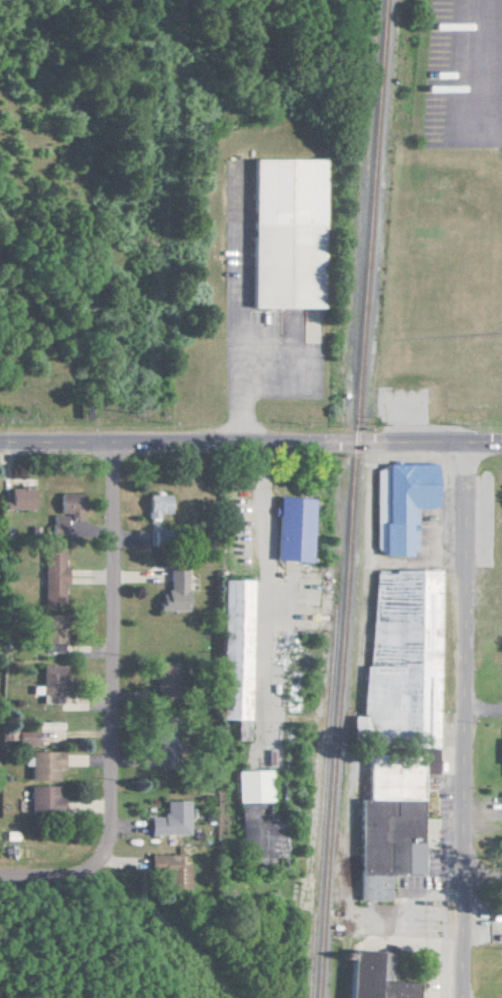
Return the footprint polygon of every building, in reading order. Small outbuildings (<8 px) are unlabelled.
[(251,307),(318,307),(318,287),(316,287),(316,281),(309,281),(309,264),(308,264),(308,235),(320,235),(320,160),(251,159),(251,307)] [(373,470),(375,555),(408,554),(408,550),(415,550),(415,508),(433,507),(432,464),(384,464),(384,469),(373,470)] [(30,508),(30,488),(5,488),(5,509),(30,508)] [(57,494),(57,514),(67,514),(67,520),(79,521),(79,494),(57,494)] [(166,495),(144,495),(144,518),(155,518),(155,513),(166,513),(166,495)] [(273,561),(308,562),(310,498),(276,497),(273,561)] [(62,537),(63,516),(49,515),(48,536),(62,537)] [(39,605),(60,605),(61,548),(40,548),(39,605)] [(182,611),(183,566),(162,566),(161,611),(182,611)] [(360,717),(350,716),(349,733),(356,735),(369,736),(374,737),(376,732),(382,733),(383,729),(395,729),(405,733),(419,737),(421,700),(410,699),(416,572),(379,570),(375,569),(372,579),(368,656),(362,674),(360,717)] [(245,741),(247,580),(219,580),(217,720),(231,720),(231,741),(245,741)] [(39,651),(58,652),(59,615),(40,614),(39,651)] [(60,666),(38,666),(39,704),(61,704),(60,666)] [(36,723),(37,745),(62,744),(61,722),(36,723)] [(157,770),(175,769),(173,728),(156,729),(157,770)] [(61,769),(61,752),(29,752),(29,780),(55,780),(55,769),(61,769)] [(357,901),(388,901),(388,874),(420,874),(420,756),(366,756),(366,799),(357,799),(357,901)] [(238,772),(240,865),(267,865),(266,826),(273,826),(273,816),(265,816),(265,802),(268,802),(268,771),(238,772)] [(29,814),(59,813),(59,786),(28,787),(29,814)] [(163,802),(163,817),(147,818),(148,836),(187,835),(187,801),(163,802)] [(187,889),(187,855),(193,855),(193,847),(176,847),(176,855),(148,855),(148,873),(165,873),(165,889),(187,889)] [(416,984),(390,983),(391,953),(347,951),(345,997),(415,997),(416,984)]
